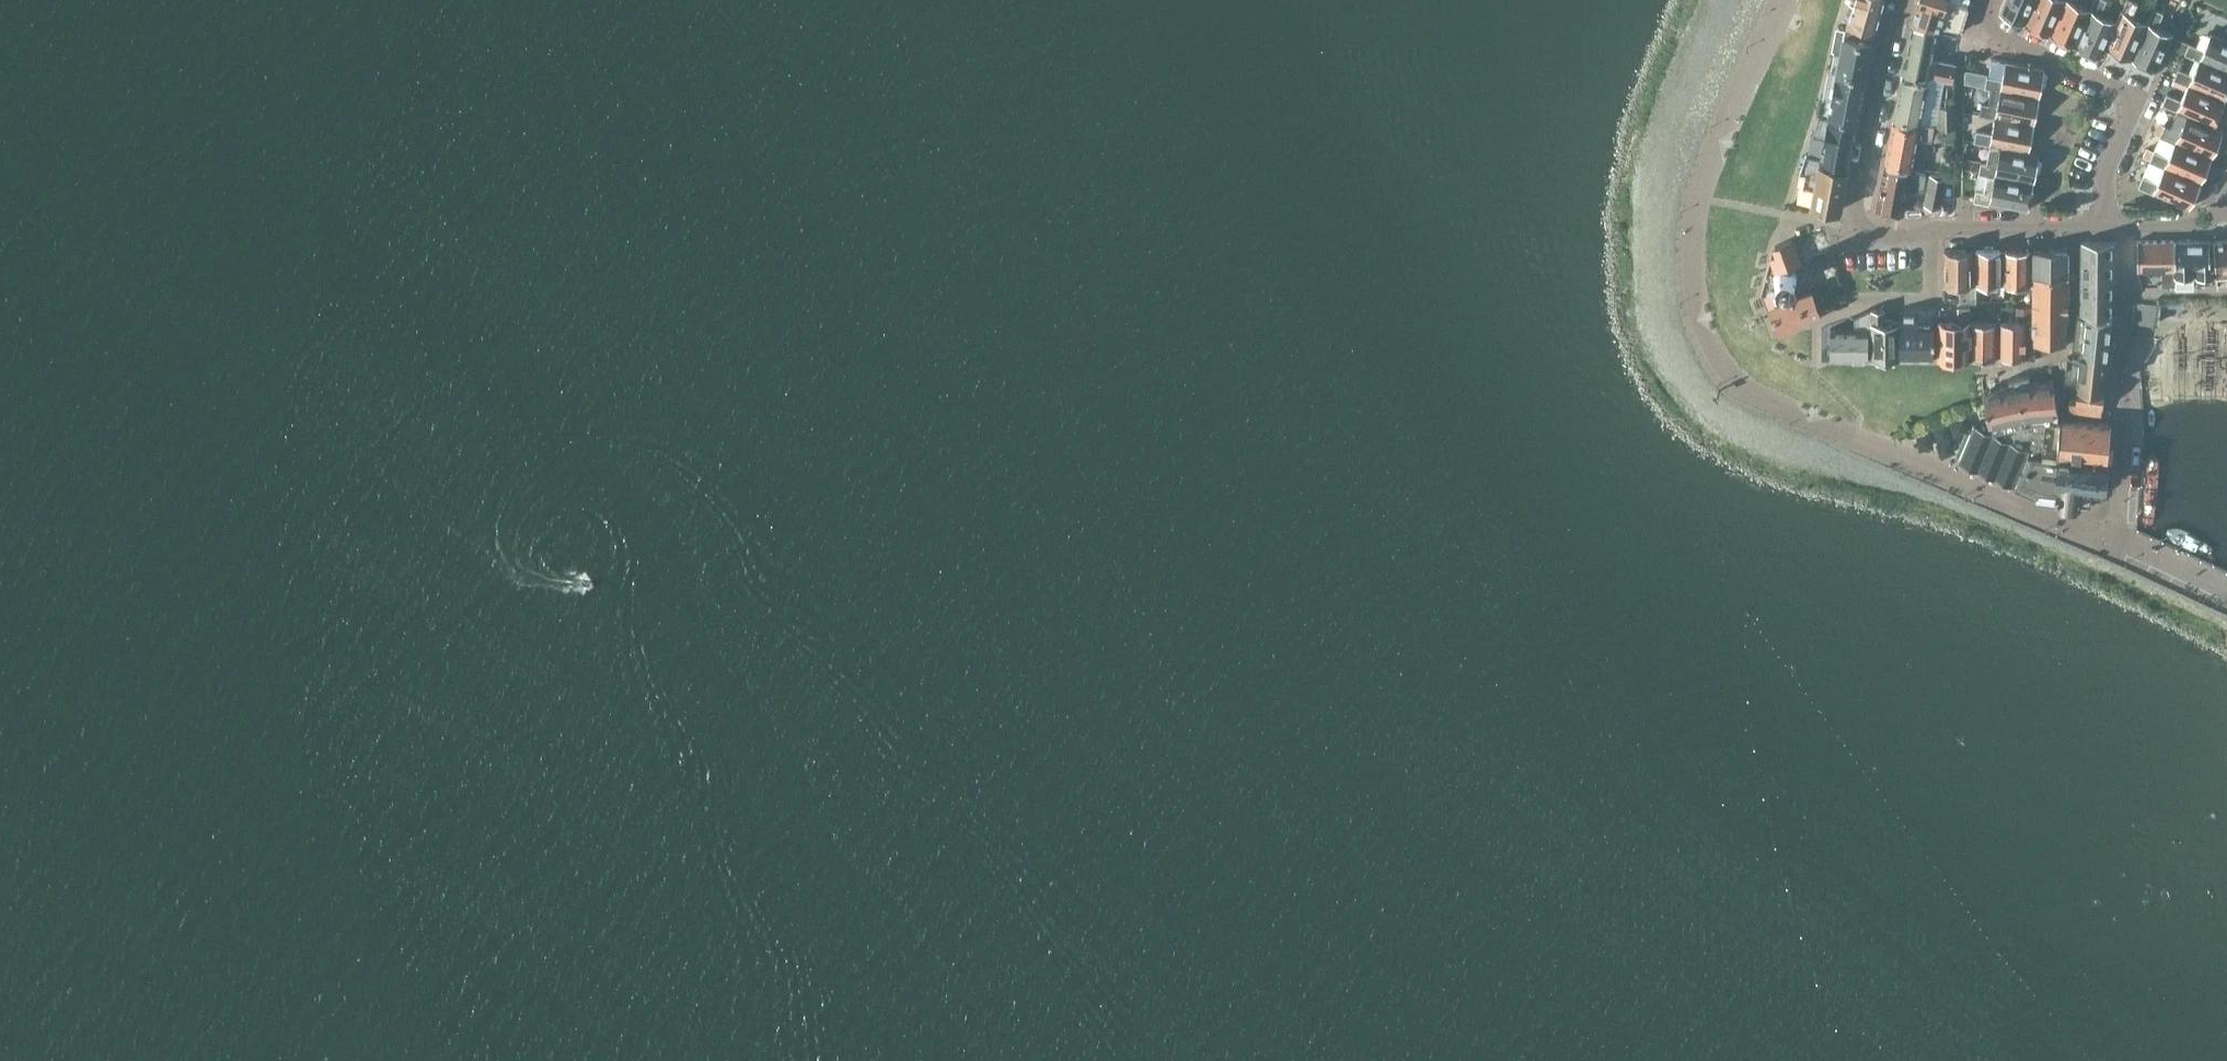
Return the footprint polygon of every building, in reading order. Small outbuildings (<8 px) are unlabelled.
[(1872,37),(1883,0),(1850,0),(1853,2),(1846,26),(1845,26),(1872,37)] [(1911,23),(1938,28),(1957,32),(1966,6),(1946,0),(1918,0),(1911,23)] [(2024,22),(2034,0),(2003,0),(1998,11),(2024,22)] [(2024,22),(2049,34),(2064,0),(2034,0),(2024,22)] [(2049,34),(2074,45),(2090,9),(2089,8),(2074,2),(2075,0),(2064,0),(2049,34)] [(2089,8),(2090,9),(2074,45),(2101,56),(2105,46),(2117,20),(2100,13),(2105,0),(2093,0),(2089,8)] [(2117,20),(2105,46),(2131,58),(2147,22),(2146,21),(2131,15),(2138,0),(2137,0),(2125,0),(2121,10),(2117,20)] [(2152,7),(2146,21),(2147,22),(2131,58),(2157,69),(2173,33),(2156,26),(2163,11),(2152,7)] [(1902,71),(1928,76),(1952,80),(1956,62),(1933,57),(1938,28),(1911,23),(1902,71)] [(1830,66),(1830,68),(1834,69),(1864,76),(1872,37),(1845,26),(1841,51),(1834,50),(1830,66)] [(2184,52),(2198,59),(2199,57),(2226,70),(2226,39),(2210,31),(2203,48),(2189,42),(2185,51),(2184,52)] [(2198,59),(2192,73),(2178,67),(2173,78),(2187,84),(2188,83),(2224,99),(2226,91),(2226,70),(2199,57),(2198,59)] [(1986,75),(1984,86),(1992,87),(1993,86),(2039,95),(2044,67),(2031,65),(2032,62),(2026,61),(2026,64),(2005,60),(2002,78),(1988,75),(1986,75)] [(1829,114),(1856,120),(1864,76),(1834,69),(1830,68),(1829,68),(1829,69),(1830,69),(1828,73),(1827,73),(1823,96),(1831,97),(1833,98),(1829,114)] [(1964,69),(1964,82),(1984,86),(1986,75),(1988,75),(1988,74),(1964,69)] [(1902,71),(1893,117),(1919,122),(1919,121),(1928,76),(1902,71)] [(2163,101),(2162,103),(2176,109),(2186,113),(2212,125),(2224,99),(2188,83),(2187,84),(2181,99),(2166,92),(2163,101)] [(1993,86),(1992,87),(1989,103),(1981,102),(1979,113),(1994,116),(1994,115),(2033,122),(2039,95),(1993,86)] [(1938,105),(1938,127),(1944,127),(1955,127),(1956,127),(1955,104),(1938,105)] [(1820,158),(1847,163),(1856,120),(1829,114),(1829,115),(1819,113),(1812,134),(1825,136),(1820,158)] [(2212,125),(2186,113),(2179,130),(2164,124),(2160,134),(2174,141),(2175,140),(2211,156),(2222,129),(2212,125)] [(1994,115),(1994,116),(1991,132),(1976,129),(1973,140),(1989,143),(1990,143),(2000,145),(2028,151),(2033,122),(1994,115)] [(1885,160),(1884,164),(1910,169),(1916,135),(1931,138),(1934,124),(1919,121),(1919,122),(1893,117),(1885,160)] [(2157,121),(2153,130),(2160,134),(2164,124),(2157,121)] [(1955,127),(1944,127),(1944,140),(1955,140),(1955,127)] [(2175,140),(2174,141),(2168,156),(2153,149),(2150,157),(2149,160),(2163,166),(2164,165),(2200,181),(2211,156),(2175,140)] [(1979,170),(1979,169),(1978,171),(1987,173),(1987,172),(2033,181),(2038,153),(2028,151),(2000,145),(1996,163),(1981,160),(1979,170)] [(2145,145),(2142,154),(2150,157),(2153,149),(2145,145)] [(1811,204),(1839,210),(1847,163),(1820,158),(1805,154),(1800,171),(1811,174),(1809,186),(1814,188),(1811,204)] [(1968,156),(1966,167),(1979,169),(1979,170),(1981,160),(1981,158),(1968,156)] [(1876,207),(1902,212),(1907,186),(1921,188),(1924,171),(1910,169),(1884,164),(1876,207)] [(2164,165),(2163,166),(2157,181),(2142,174),(2138,185),(2153,191),(2188,207),(2200,181),(2164,165)] [(1929,172),(1924,203),(1939,206),(1944,175),(1929,172)] [(1987,172),(1987,173),(1983,189),(1975,187),(1973,198),(1989,202),(1989,201),(2027,209),(2033,181),(1987,172)] [(2213,240),(2215,272),(2216,272),(2216,275),(2226,274),(2226,238),(2213,240)] [(1779,288),(1780,289),(1784,290),(1788,289),(1792,287),(1793,286),(1793,285),(1794,284),(1794,283),(1794,282),(1795,281),(1795,280),(1795,279),(1795,278),(1795,277),(1795,276),(1794,275),(1794,274),(1793,273),(1793,272),(1792,271),(1792,270),(1791,269),(1790,269),(1789,268),(1789,267),(1799,263),(1791,239),(1774,245),(1777,253),(1770,255),(1776,271),(1775,272),(1775,273),(1774,274),(1773,275),(1773,276),(1773,277),(1773,278),(1773,279),(1773,280),(1773,281),(1774,282),(1774,283),(1775,284),(1775,285),(1776,286),(1776,287),(1777,287),(1778,288),(1779,288)] [(2081,240),(2081,276),(2112,276),(2113,240),(2081,240)] [(2137,240),(2137,267),(2162,267),(2174,267),(2174,240),(2137,240)] [(2174,267),(2174,272),(2194,272),(2195,272),(2215,272),(2213,240),(2174,240),(2174,267)] [(1975,284),(1975,265),(1971,265),(1971,249),(1943,249),(1944,284),(1960,283),(1960,299),(1976,298),(1975,284)] [(1975,249),(1975,265),(1975,284),(1999,284),(1999,249),(1975,249)] [(1999,249),(1999,284),(2018,284),(2018,289),(2032,289),(2032,275),(2032,266),(2028,266),(2028,249),(2003,249),(1999,249)] [(2033,249),(2032,266),(2032,275),(2068,275),(2068,249),(2033,249)] [(1809,262),(1812,270),(1833,263),(1830,255),(1809,262)] [(2174,267),(2162,267),(2162,285),(2174,285),(2174,273),(2174,272),(2174,267)] [(2032,275),(2032,289),(2031,321),(2031,356),(2033,356),(2033,355),(2035,355),(2062,346),(2065,341),(2066,319),(2068,319),(2068,275),(2032,275)] [(2112,276),(2081,276),(2081,311),(2112,312),(2112,276)] [(1784,290),(1780,289),(1766,294),(1770,305),(1769,306),(1777,330),(1794,324),(1792,318),(1817,309),(1818,309),(1811,290),(1795,296),(1792,287),(1788,289),(1784,290)] [(1828,287),(1812,293),(1818,309),(1817,309),(1819,314),(1836,307),(1828,287)] [(2159,300),(2134,300),(2131,319),(2157,321),(2160,301),(2160,300),(2159,300)] [(1969,355),(1970,319),(1970,305),(1958,305),(1958,320),(1938,320),(1938,355),(1969,355)] [(2027,305),(2016,305),(2016,313),(2027,313),(2027,305)] [(1899,320),(1898,320),(1883,320),(1883,308),(1871,309),(1871,355),(1899,355),(1899,320)] [(1871,355),(1871,309),(1854,315),(1854,328),(1829,328),(1829,357),(1868,357),(1868,355),(1871,355)] [(1898,311),(1898,320),(1899,320),(1899,355),(1931,355),(1932,320),(1917,320),(1917,311),(1898,311)] [(2074,338),(2073,349),(2080,350),(2108,353),(2112,318),(2091,315),(2076,314),(2074,338)] [(1970,319),(1969,355),(1996,355),(1996,319),(1970,319)] [(2000,320),(1999,355),(2007,355),(2015,359),(2017,355),(2023,355),(2023,356),(2031,356),(2031,321),(2000,320)] [(2182,343),(2183,377),(2196,376),(2195,342),(2182,343)] [(2108,353),(2080,350),(2079,357),(2067,355),(2066,355),(2064,375),(2076,377),(2076,378),(2076,383),(2104,387),(2108,353)] [(2034,411),(2029,381),(2028,375),(2006,379),(2008,385),(2012,415),(2034,411)] [(2034,411),(2056,407),(2057,407),(2051,377),(2029,381),(2034,411)] [(2076,383),(2076,378),(2070,378),(2067,409),(2101,414),(2104,387),(2076,383)] [(2012,415),(2008,385),(1983,389),(1988,419),(2012,415)] [(2056,407),(2034,411),(2012,415),(1988,419),(1985,428),(1973,423),(1958,459),(2014,482),(2026,453),(2041,455),(2045,419),(2060,420),(2056,407)] [(2045,419),(2041,455),(2107,461),(2110,424),(2060,420),(2045,419)] [(2107,461),(2041,455),(2026,453),(2014,482),(2053,501),(2091,506),(2093,486),(2104,487),(2107,461)]
